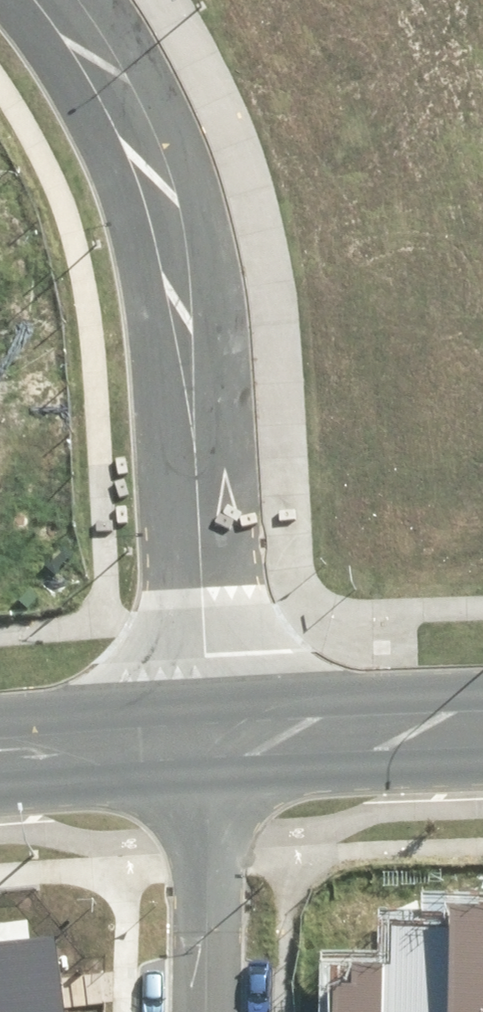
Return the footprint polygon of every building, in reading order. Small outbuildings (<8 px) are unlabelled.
[(318,1011),(482,1011),(482,896),(423,894),(423,912),(381,910),(380,952),(320,951),(318,1011)] [(0,940),(0,1011),(63,1011),(54,935),(0,940)]
